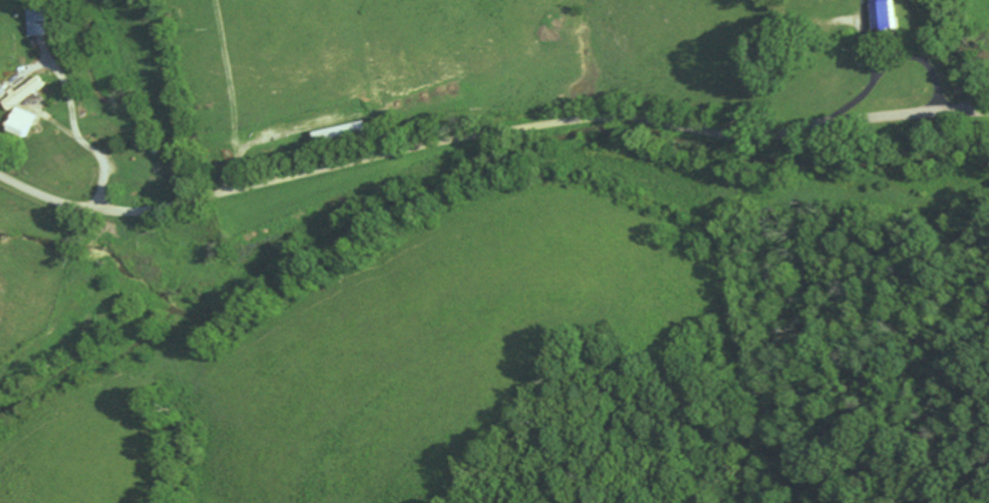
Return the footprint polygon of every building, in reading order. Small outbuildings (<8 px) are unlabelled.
[(886,29),(904,28),(903,0),(885,0),(886,29)] [(53,35),(52,8),(32,9),(33,36),(53,35)] [(19,130),(38,136),(44,116),(35,113),(33,119),(23,116),(19,130)]
